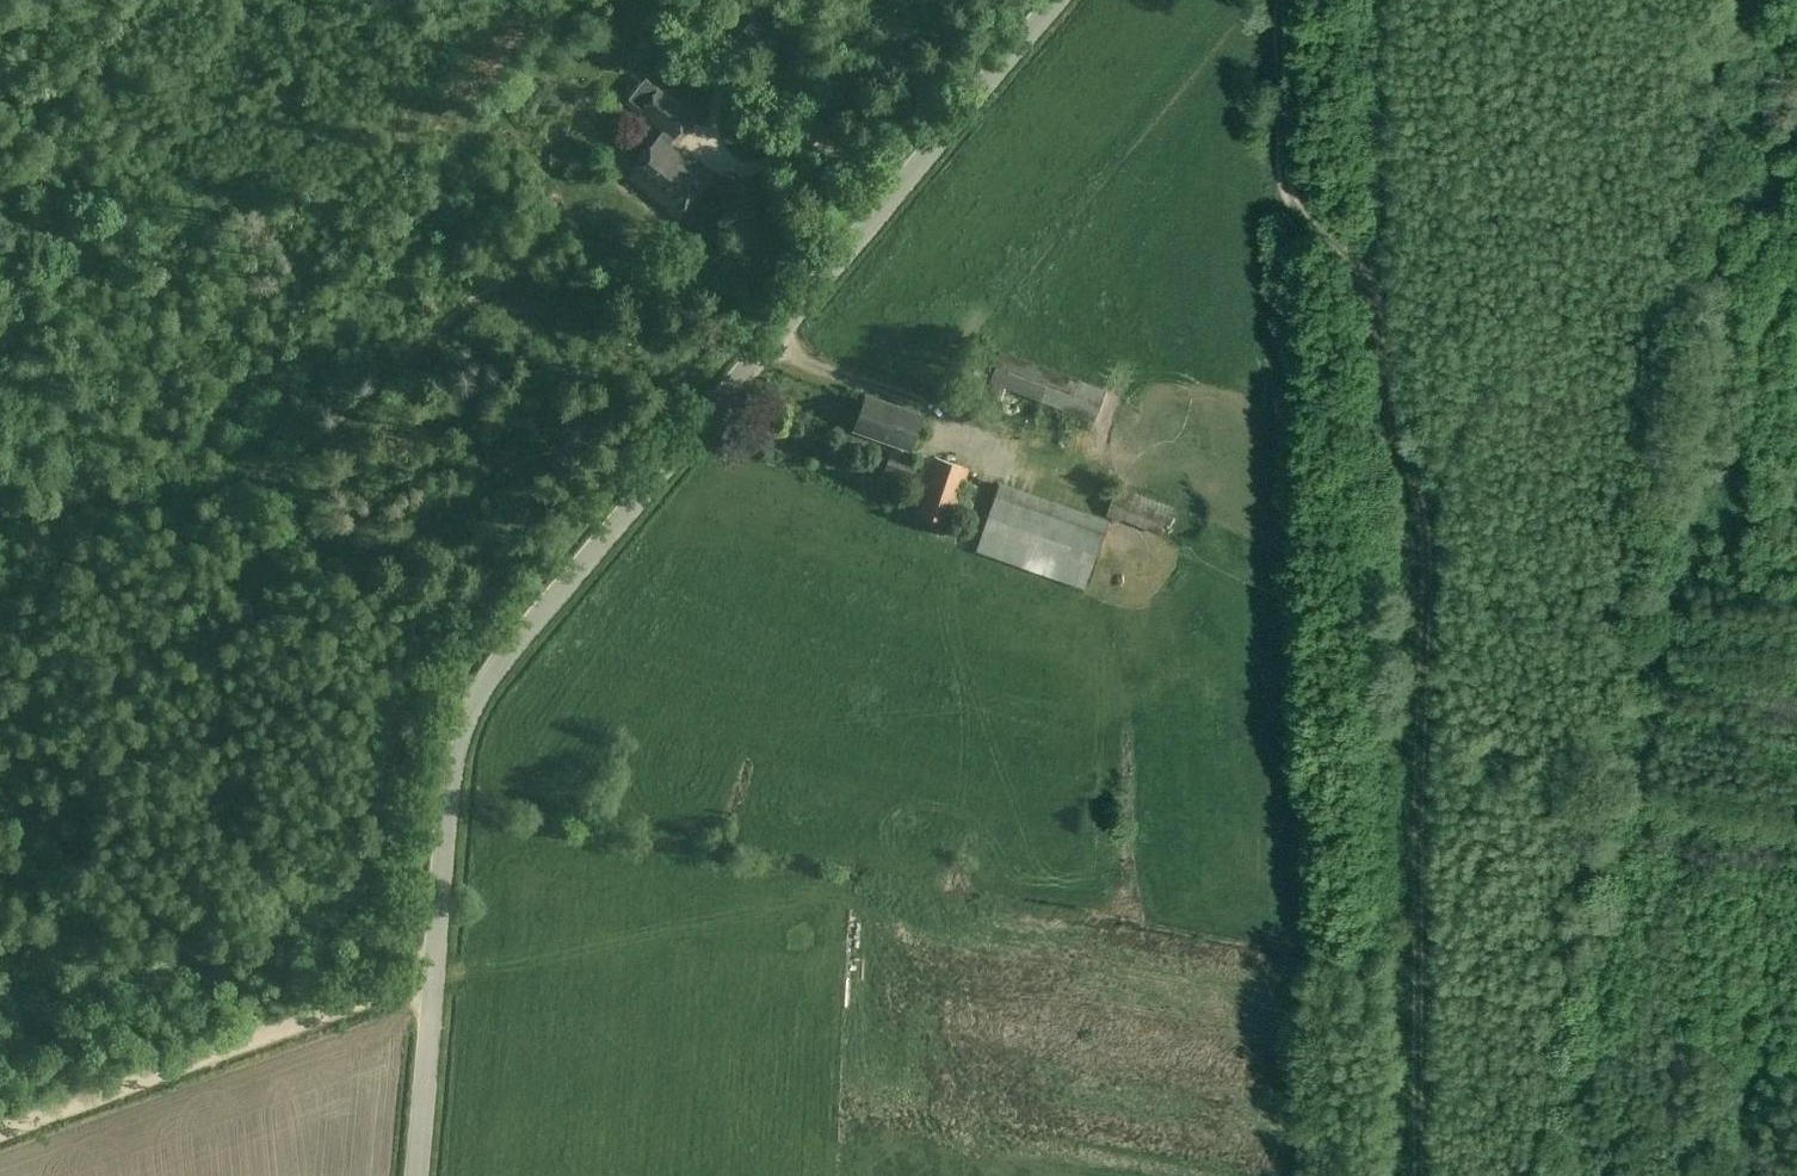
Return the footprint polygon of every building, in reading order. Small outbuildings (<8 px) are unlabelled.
[(715,31),(741,54),(770,21),(769,20),(780,7),(771,0),(749,0),(747,1),(746,0),(742,0),(715,31)] [(639,113),(641,114),(675,138),(694,113),(660,86),(659,88),(642,76),(625,99),(641,110),(639,113)] [(678,214),(706,178),(657,140),(629,175),(678,214)] [(990,383),(1093,423),(1104,391),(1002,352),(990,383)] [(924,414),(867,394),(854,430),(911,450),(924,414)] [(913,480),(918,462),(890,454),(885,472),(913,480)] [(950,525),(968,468),(934,457),(915,513),(950,525)] [(976,552),(1083,588),(1107,520),(1000,483),(976,552)] [(1176,508),(1117,487),(1107,515),(1166,536),(1176,508)]
